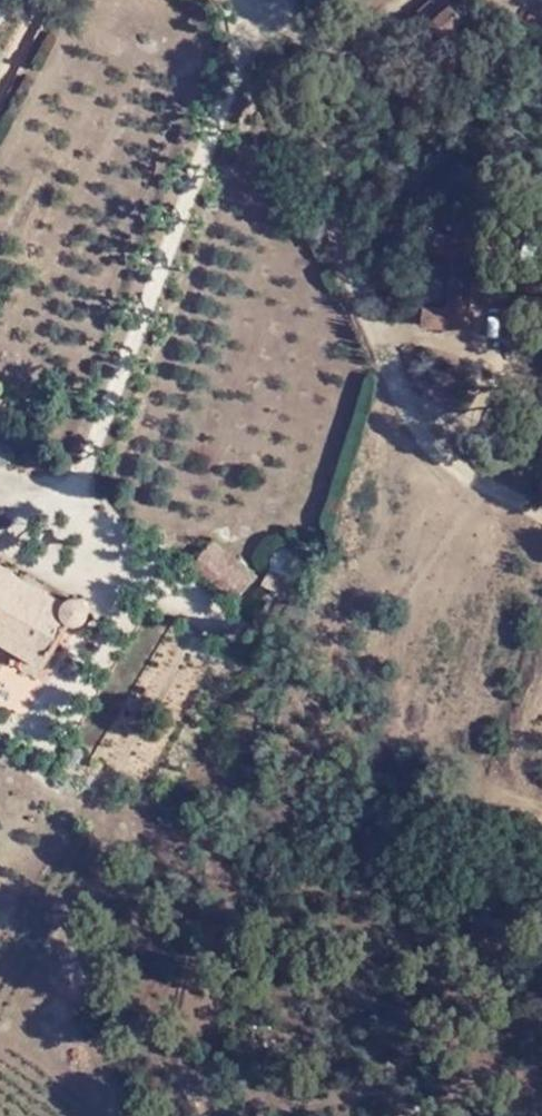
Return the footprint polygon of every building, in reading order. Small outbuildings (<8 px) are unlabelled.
[(446,0),(431,0),(417,12),(440,41),(465,22),(446,0)] [(475,238),(427,236),(425,255),(449,258),(446,309),(421,308),(420,329),(469,331),(475,238)] [(201,575),(237,604),(252,574),(225,549),(201,575)] [(10,642),(43,662),(68,622),(83,626),(91,615),(88,602),(79,600),(65,602),(0,561),(0,637),(10,642)] [(252,574),(237,604),(244,610),(265,587),(252,574)] [(2,657),(10,642),(0,637),(0,660),(2,657)]
